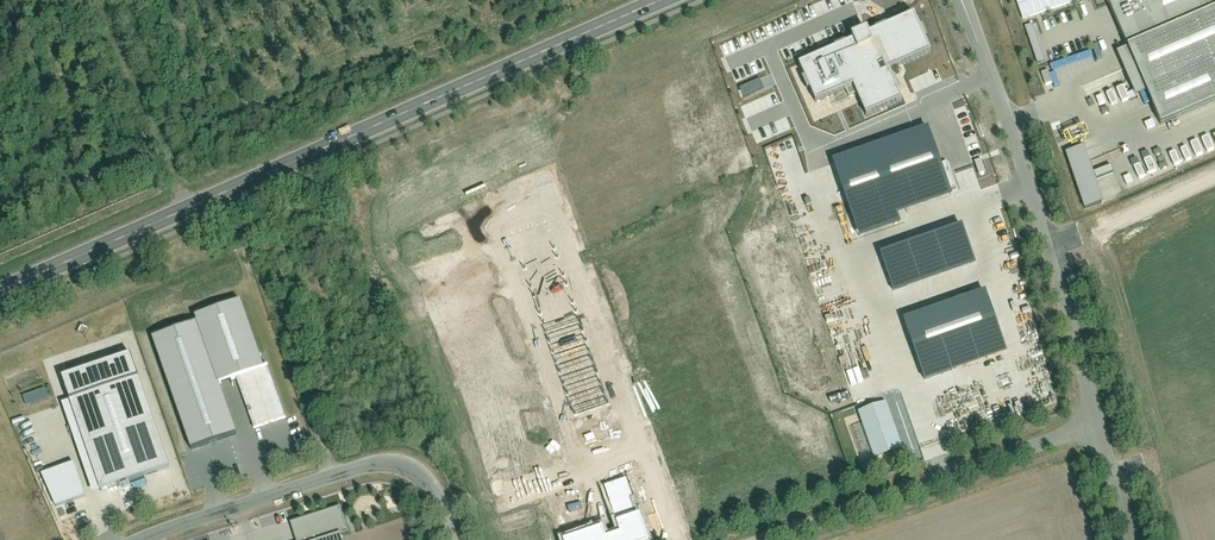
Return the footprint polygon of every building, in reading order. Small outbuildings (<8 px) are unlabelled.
[(1124,48),(1114,52),(1132,93),(1143,89),(1158,123),(1214,99),(1214,0),(1103,0),(1124,48)] [(833,47),(796,63),(817,110),(845,95),(847,105),(856,102),(866,121),(908,100),(897,73),(938,54),(917,11),(892,24),(888,17),(832,41),(833,47)] [(1038,62),(1044,61),(1034,23),(1028,25),(1038,62)] [(1057,132),(1055,133),(1058,141),(1075,134),(1072,126),(1069,128),(1066,120),(1054,125),(1057,132)] [(936,127),(838,161),(859,219),(959,186),(936,127)] [(1086,146),(1067,152),(1085,208),(1104,202),(1086,146)] [(1157,163),(1162,173),(1174,167),(1169,157),(1157,163)] [(1114,187),(1102,191),(1104,196),(1116,192),(1114,187)] [(640,448),(542,213),(500,231),(595,467),(640,448)] [(961,220),(877,248),(893,292),(978,262),(961,220)] [(984,286),(901,314),(921,380),(1008,351),(984,286)] [(239,303),(149,334),(195,455),(239,440),(220,385),(235,381),(253,428),(285,417),(268,367),(261,369),(239,303)] [(94,500),(174,477),(131,356),(64,380),(71,402),(63,404),(94,500)] [(27,407),(49,398),(45,388),(23,396),(27,407)] [(910,457),(888,397),(854,409),(878,468),(910,457)] [(87,498),(75,464),(43,476),(56,509),(87,498)] [(562,538),(563,539),(652,539),(653,539),(628,472),(602,483),(618,532),(609,536),(604,522),(562,538)] [(340,537),(348,535),(340,509),(290,524),(295,539),(341,539),(340,537)]
